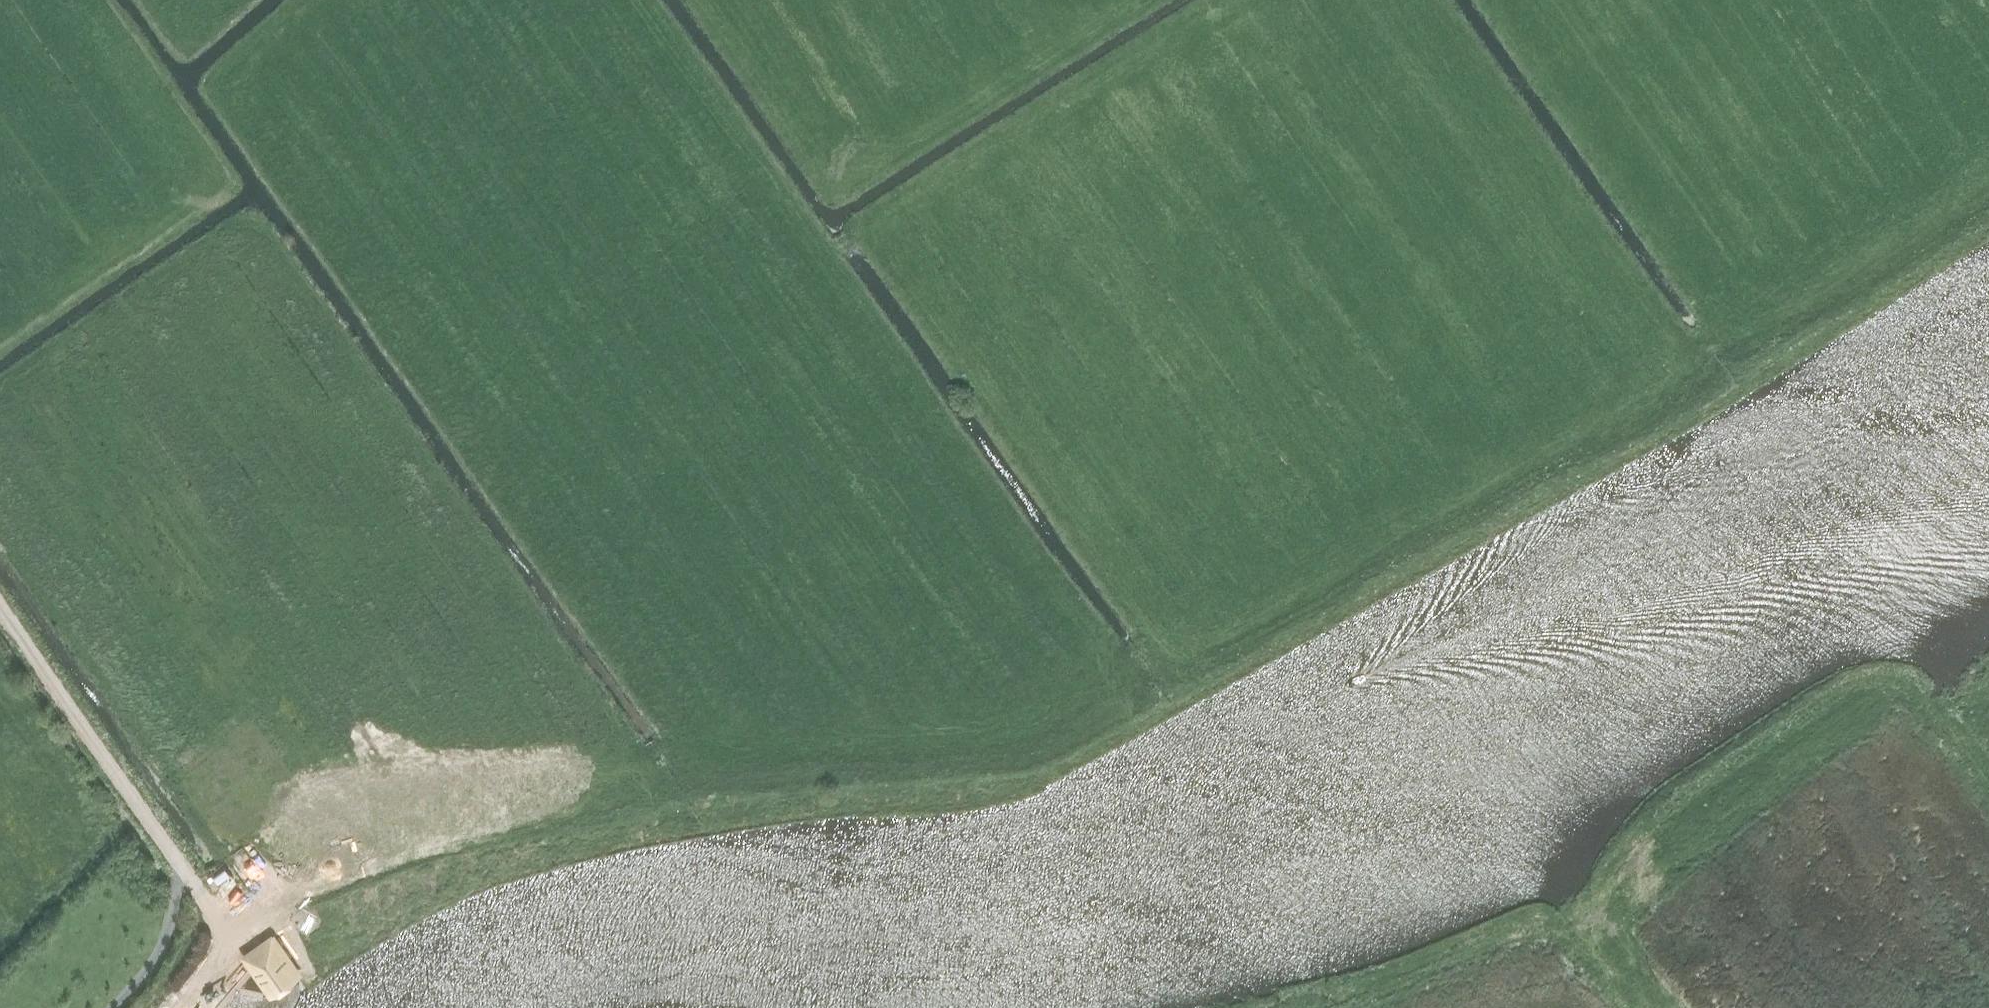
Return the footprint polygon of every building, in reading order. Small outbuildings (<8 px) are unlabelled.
[(246,957),(273,995),(297,978),(271,940),(246,957)]
